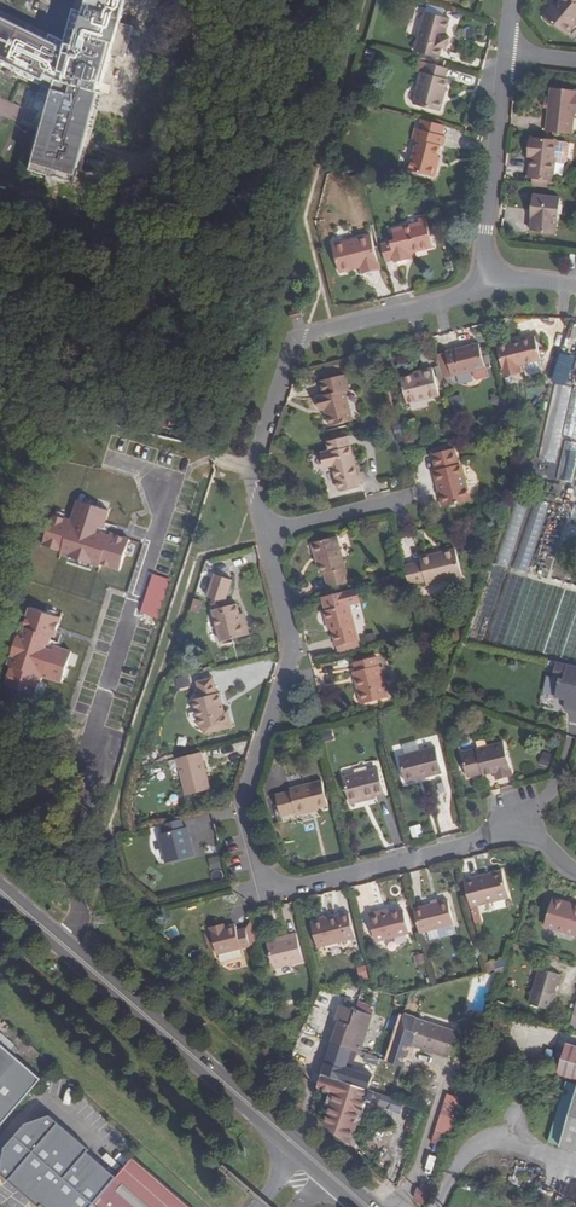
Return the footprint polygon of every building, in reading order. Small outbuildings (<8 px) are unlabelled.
[(120,23),(127,0),(87,0),(83,13),(72,10),(60,49),(0,23),(0,63),(54,87),(30,171),(75,184),(100,93),(98,92),(100,84),(103,84),(112,54),(126,58),(134,27),(120,23)] [(553,6),(550,4),(541,14),(563,32),(575,18),(575,0),(557,0),(553,6)] [(443,35),(448,16),(423,9),(412,50),(436,56),(439,46),(445,47),(447,36),(443,35)] [(439,88),(443,89),(446,78),(441,76),(445,67),(426,61),(423,70),(419,69),(410,101),(438,109),(440,98),(436,97),(439,88)] [(569,131),(573,102),(575,102),(575,87),(575,85),(549,83),(543,129),(569,131)] [(415,126),(438,132),(441,122),(417,116),(415,126)] [(430,162),(432,153),(435,142),(438,142),(441,133),(438,132),(415,126),(411,124),(408,135),(412,136),(404,166),(429,174),(433,163),(430,162)] [(528,156),(526,175),(530,176),(545,177),(551,178),(553,160),(562,161),(565,159),(567,142),(565,140),(555,139),(555,138),(528,135),(526,147),(529,147),(528,156)] [(532,213),(531,213),(529,226),(553,229),(554,216),(556,216),(559,194),(530,192),(529,205),(533,206),(532,213)] [(404,247),(410,245),(430,240),(424,213),(417,214),(417,218),(391,224),(394,236),(389,237),(393,253),(394,257),(406,253),(404,247)] [(378,263),(369,230),(332,240),(338,267),(359,262),(360,268),(378,263)] [(393,253),(389,237),(379,239),(383,256),(393,253)] [(412,252),(410,245),(404,247),(406,253),(412,252)] [(290,313),(291,314),(293,321),(301,318),(300,314),(299,310),(290,313)] [(511,350),(495,354),(503,384),(518,380),(516,373),(539,366),(533,343),(511,349),(511,350)] [(477,351),(444,358),(450,382),(483,374),(477,351)] [(450,382),(444,358),(435,361),(442,384),(450,382)] [(414,382),(413,378),(399,382),(406,409),(438,402),(432,377),(421,380),(414,382)] [(325,418),(328,431),(350,426),(343,395),(346,394),(342,379),(319,386),(322,400),(315,402),(318,415),(321,414),(324,414),(325,418)] [(561,435),(575,439),(575,391),(571,390),(561,435)] [(463,394),(452,396),(455,411),(466,409),(463,394)] [(555,480),(570,483),(575,456),(575,444),(564,441),(555,480)] [(322,458),(325,471),(331,470),(337,496),(357,491),(346,442),(325,447),(327,457),(322,458)] [(429,453),(430,458),(450,453),(449,448),(429,453)] [(439,496),(436,497),(439,513),(467,506),(459,472),(454,470),(450,453),(430,458),(434,475),(431,475),(434,489),(437,488),(439,496)] [(541,483),(527,480),(526,487),(539,490),(541,483)] [(556,486),(547,484),(545,493),(554,495),(556,486)] [(507,568),(529,500),(517,496),(496,564),(507,568)] [(511,568),(528,573),(550,503),(536,498),(511,568)] [(565,521),(548,515),(533,562),(550,567),(565,521)] [(569,524),(565,542),(575,544),(575,526),(569,524)] [(137,553),(69,531),(60,555),(129,578),(137,553)] [(315,561),(317,569),(319,578),(323,578),(326,592),(347,587),(335,541),(309,547),(313,562),(315,561)] [(431,563),(430,559),(418,563),(419,567),(403,571),(405,580),(407,589),(424,584),(425,589),(460,580),(453,553),(440,557),(441,560),(431,563)] [(494,569),(469,638),(482,642),(505,573),(494,569)] [(525,578),(512,573),(489,643),(501,648),(525,578)] [(214,602),(223,605),(224,605),(231,582),(214,577),(207,599),(214,602)] [(527,578),(505,645),(517,649),(540,582),(527,578)] [(554,586),(542,583),(520,649),(532,654),(554,586)] [(558,587),(537,650),(551,655),(572,591),(558,587)] [(329,627),(331,634),(335,648),(357,642),(348,608),(359,605),(355,592),(320,601),(323,614),(322,614),(326,628),(329,627)] [(555,655),(570,660),(575,640),(575,594),(555,655)] [(196,598),(192,610),(201,613),(204,600),(196,598)] [(214,614),(219,612),(219,610),(221,609),(221,606),(223,605),(214,602),(212,607),(214,614)] [(240,623),(238,616),(236,608),(219,612),(214,614),(212,614),(220,645),(248,637),(244,622),(240,623)] [(335,648),(337,656),(359,650),(357,642),(335,648)] [(357,684),(354,685),(359,707),(385,700),(375,658),(352,665),(354,674),(357,684)] [(554,662),(550,677),(557,679),(553,697),(564,700),(562,708),(575,711),(575,709),(575,667),(554,662)] [(177,678),(179,689),(190,687),(188,676),(177,678)] [(218,707),(222,706),(218,694),(216,695),(212,680),(197,684),(201,699),(193,701),(200,731),(230,723),(228,716),(224,716),(221,717),(218,707)] [(494,769),(495,772),(497,779),(513,775),(505,744),(477,750),(478,752),(473,753),(474,757),(464,760),(468,776),(484,772),(494,769)] [(435,748),(398,757),(404,779),(421,775),(422,778),(442,773),(435,748)] [(474,757),(473,753),(472,749),(462,752),(464,760),(474,757)] [(210,791),(199,753),(176,759),(186,798),(210,791)] [(377,770),(342,778),(349,804),(384,795),(377,770)] [(310,812),(318,810),(327,807),(322,784),(289,792),(297,819),(311,815),(310,812)] [(187,845),(183,831),(180,821),(163,825),(165,833),(160,835),(167,864),(195,857),(191,844),(187,845)] [(187,845),(191,844),(188,830),(183,831),(187,845)] [(507,899),(500,874),(463,883),(469,908),(507,899)] [(567,906),(568,903),(553,898),(544,926),(575,936),(575,909),(567,906)] [(425,932),(453,925),(447,901),(412,910),(418,934),(425,932)] [(378,916),(378,912),(368,914),(374,942),(407,935),(401,911),(388,914),(378,916)] [(348,914),(310,923),(316,948),(354,938),(348,914)] [(106,924),(105,916),(98,918),(99,925),(106,924)] [(217,953),(238,948),(248,945),(243,928),(235,930),(234,924),(223,927),(222,923),(208,927),(209,931),(214,949),(215,954),(217,953)] [(455,934),(453,925),(425,932),(428,940),(455,934)] [(214,949),(209,931),(205,932),(210,951),(214,949)] [(282,939),(276,941),(266,943),(272,967),(302,959),(295,932),(280,935),(282,939)] [(240,956),(238,948),(217,953),(219,962),(240,956)] [(418,965),(427,963),(425,953),(415,955),(418,965)] [(359,966),(361,980),(370,978),(368,965),(359,966)] [(557,974),(538,969),(532,990),(551,995),(557,974)] [(339,1007),(350,1010),(352,1004),(347,1002),(341,1000),(339,1007)] [(377,1013),(379,1007),(360,1002),(359,1009),(377,1013)] [(350,1024),(354,1011),(350,1010),(339,1007),(335,1019),(338,1020),(350,1024)] [(351,1049),(357,1051),(360,1052),(370,1016),(359,1012),(354,1011),(350,1024),(338,1020),(331,1043),(351,1049)] [(454,1057),(461,1028),(418,1017),(411,1046),(454,1057)] [(344,1069),(351,1049),(331,1043),(324,1063),(344,1069)] [(44,1082),(0,1044),(0,1133),(44,1082)] [(575,1079),(575,1048),(566,1045),(558,1074),(575,1079)] [(350,1071),(357,1051),(351,1049),(344,1069),(324,1063),(323,1068),(343,1074),(345,1075),(347,1074),(349,1073),(350,1071)] [(375,1064),(377,1058),(375,1057),(361,1052),(360,1056),(363,1057),(362,1060),(375,1064)] [(350,1084),(360,1087),(368,1089),(372,1075),(355,1070),(350,1084)] [(324,1123),(349,1144),(360,1112),(352,1109),(360,1087),(350,1084),(321,1074),(316,1087),(333,1095),(324,1123)] [(560,1145),(575,1150),(575,1091),(560,1145)] [(434,1138),(447,1143),(457,1114),(444,1109),(434,1138)] [(118,1180),(89,1155),(91,1152),(51,1118),(27,1127),(6,1151),(1,1176),(37,1206),(95,1206),(118,1180)] [(134,1161),(118,1180),(95,1206),(187,1206),(134,1161)]
